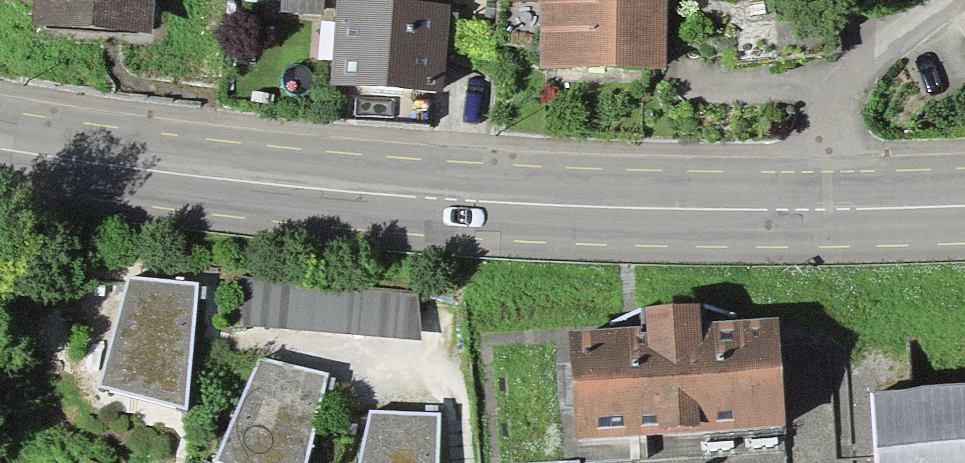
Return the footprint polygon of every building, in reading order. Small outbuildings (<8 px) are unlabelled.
[(49,26),(159,38),(163,0),(52,0),(49,26)] [(281,19),(321,21),(323,0),(283,0),(281,19)] [(454,12),(345,5),(340,88),(448,94),(454,12)] [(671,10),(544,5),(541,73),(668,79),(671,10)] [(434,292),(255,278),(251,329),(430,343),(434,292)] [(201,290),(134,282),(110,387),(193,411),(201,290)] [(704,312),(647,314),(648,340),(576,343),(579,452),(802,445),(798,325),(713,328),(704,312)] [(265,361),(223,462),(309,462),(326,379),(265,361)] [(873,391),(876,462),(964,462),(964,387),(873,391)] [(366,408),(360,462),(437,462),(442,417),(366,408)]
